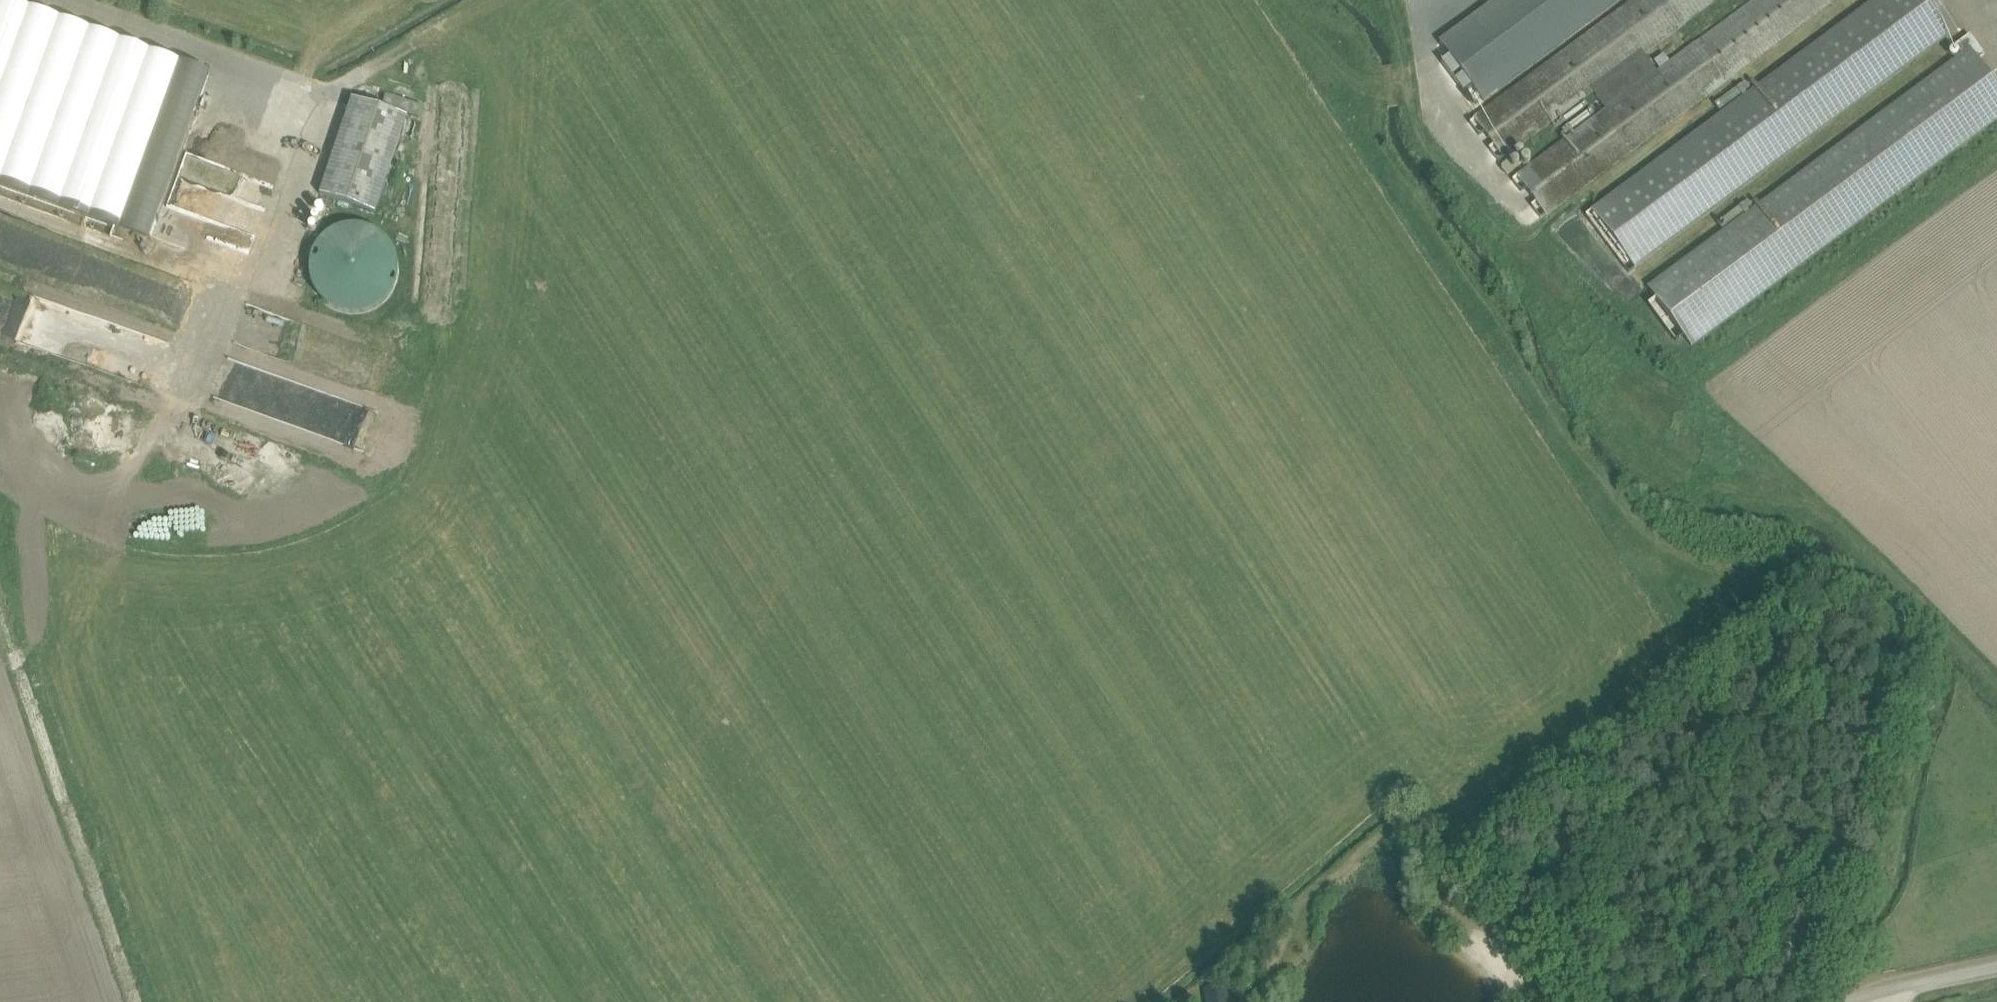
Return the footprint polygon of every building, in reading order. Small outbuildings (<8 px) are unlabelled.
[(149,242),(211,73),(8,0),(0,0),(0,188),(149,242)] [(1446,45),(1489,103),(1627,0),(1506,0),(1446,45)] [(1628,5),(1475,118),(1487,134),(1504,157),(1685,23),(1715,0),(1635,0),(1628,5)] [(1661,69),(1518,176),(1547,215),(1835,0),(1754,0),(1696,44),(1671,62),(1664,53),(1654,60),(1661,69)] [(1591,209),(1635,268),(1956,30),(1934,0),(1874,0),(1591,209)] [(1970,35),(1956,45),(1963,55),(1648,288),(1691,346),(1996,119),(1996,85),(1978,60),(1985,55),(1970,35)] [(353,99),(321,195),(375,213),(408,117),(353,99)] [(396,283),(398,269),(396,255),(390,243),(380,233),(368,227),(354,225),(340,227),(328,233),(318,243),(312,255),(309,269),(312,283),(318,295),(328,305),(340,312),(354,314),(368,312),(380,305),(390,295),(396,283)] [(1206,990),(1208,1001),(1228,1001),(1226,987),(1206,990)]
